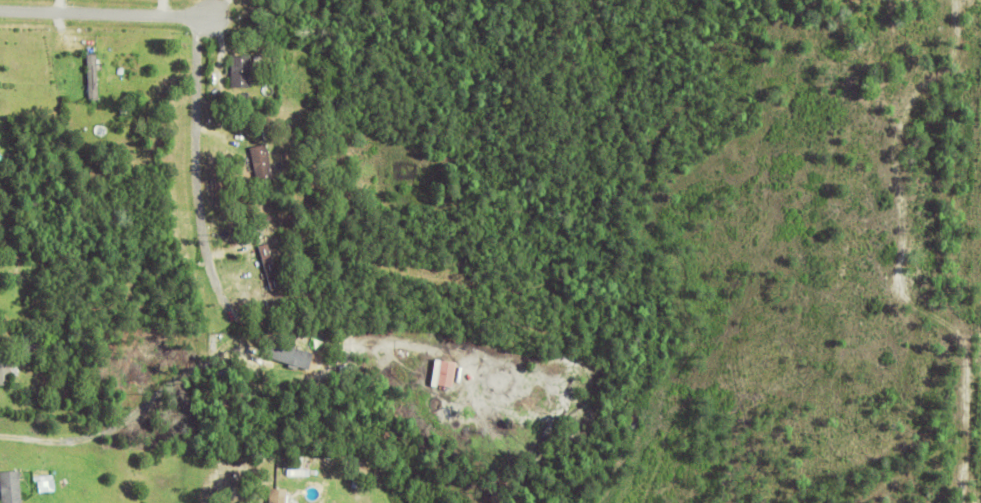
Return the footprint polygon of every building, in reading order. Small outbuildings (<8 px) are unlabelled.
[(88,53),(98,52),(100,97),(90,97),(88,53)] [(232,85),(233,54),(252,55),(251,86),(232,85)] [(120,107),(127,105),(129,113),(122,115),(120,107)] [(239,111),(248,111),(249,123),(240,124),(239,111)] [(264,128),(270,127),(272,137),(266,138),(264,128)] [(246,142),(246,144),(238,147),(237,145),(234,146),(232,140),(234,140),(234,139),(241,136),(241,137),(248,135),(250,140),(246,142)] [(250,146),(268,142),(275,178),(258,181),(250,146)] [(255,229),(263,227),(267,236),(259,239),(255,229)] [(260,243),(269,241),(282,285),(273,288),(260,243)] [(262,354),(312,369),(317,351),(267,337),(262,354)] [(13,382),(0,384),(0,350),(10,349),(11,362),(18,362),(19,373),(12,374),(13,382)] [(456,386),(459,361),(438,359),(435,384),(456,386)] [(287,468),(296,467),(296,476),(287,477),(287,468)] [(21,469),(23,502),(3,502),(1,470),(21,469)] [(290,487),(289,502),(269,502),(270,486),(290,487)]
